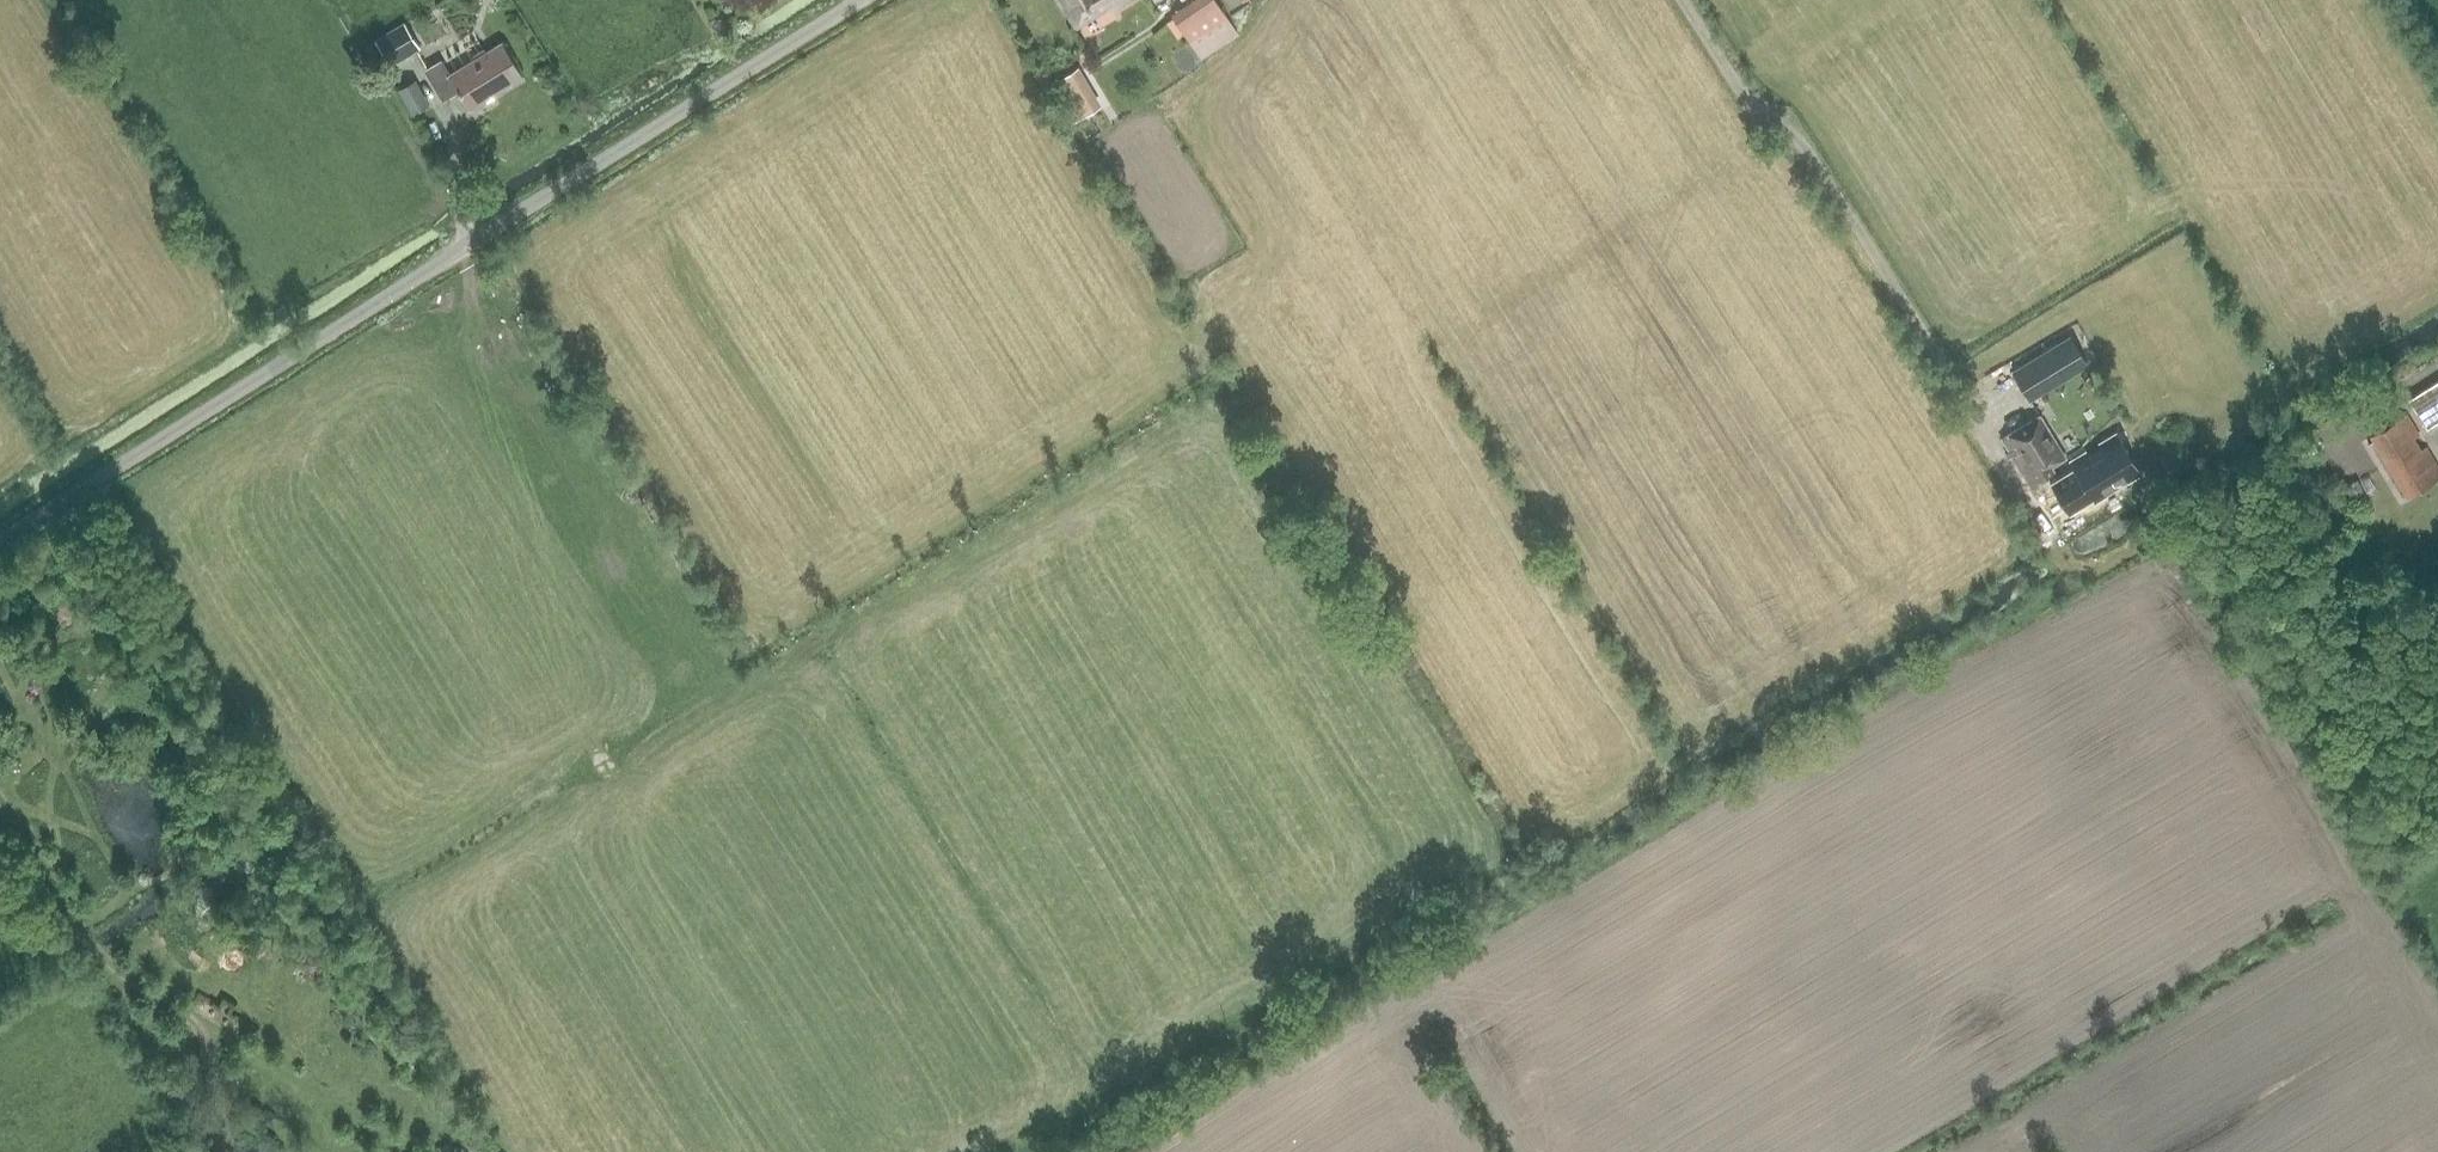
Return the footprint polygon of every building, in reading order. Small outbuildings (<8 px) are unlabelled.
[(1075,25),(1108,5),(1111,9),(1125,0),(1059,0),(1075,25)] [(1225,17),(1214,0),(1194,0),(1172,15),(1189,41),(1201,59),(1236,34),(1225,17)] [(390,65),(414,50),(399,25),(375,39),(390,65)] [(468,110),(521,76),(501,43),(448,75),(440,61),(426,71),(442,98),(456,89),(468,110)] [(1065,111),(1072,123),(1073,123),(1101,107),(1079,69),(1051,85),(1065,111)] [(412,111),(430,101),(416,75),(398,85),(412,111)] [(2071,337),(2018,370),(2033,395),(2086,362),(2071,337)] [(2039,415),(2001,439),(2031,488),(2037,485),(2041,492),(2059,481),(2050,466),(2064,457),(2039,415)] [(2414,492),(2437,478),(2437,474),(2406,419),(2380,434),(2414,492)]
